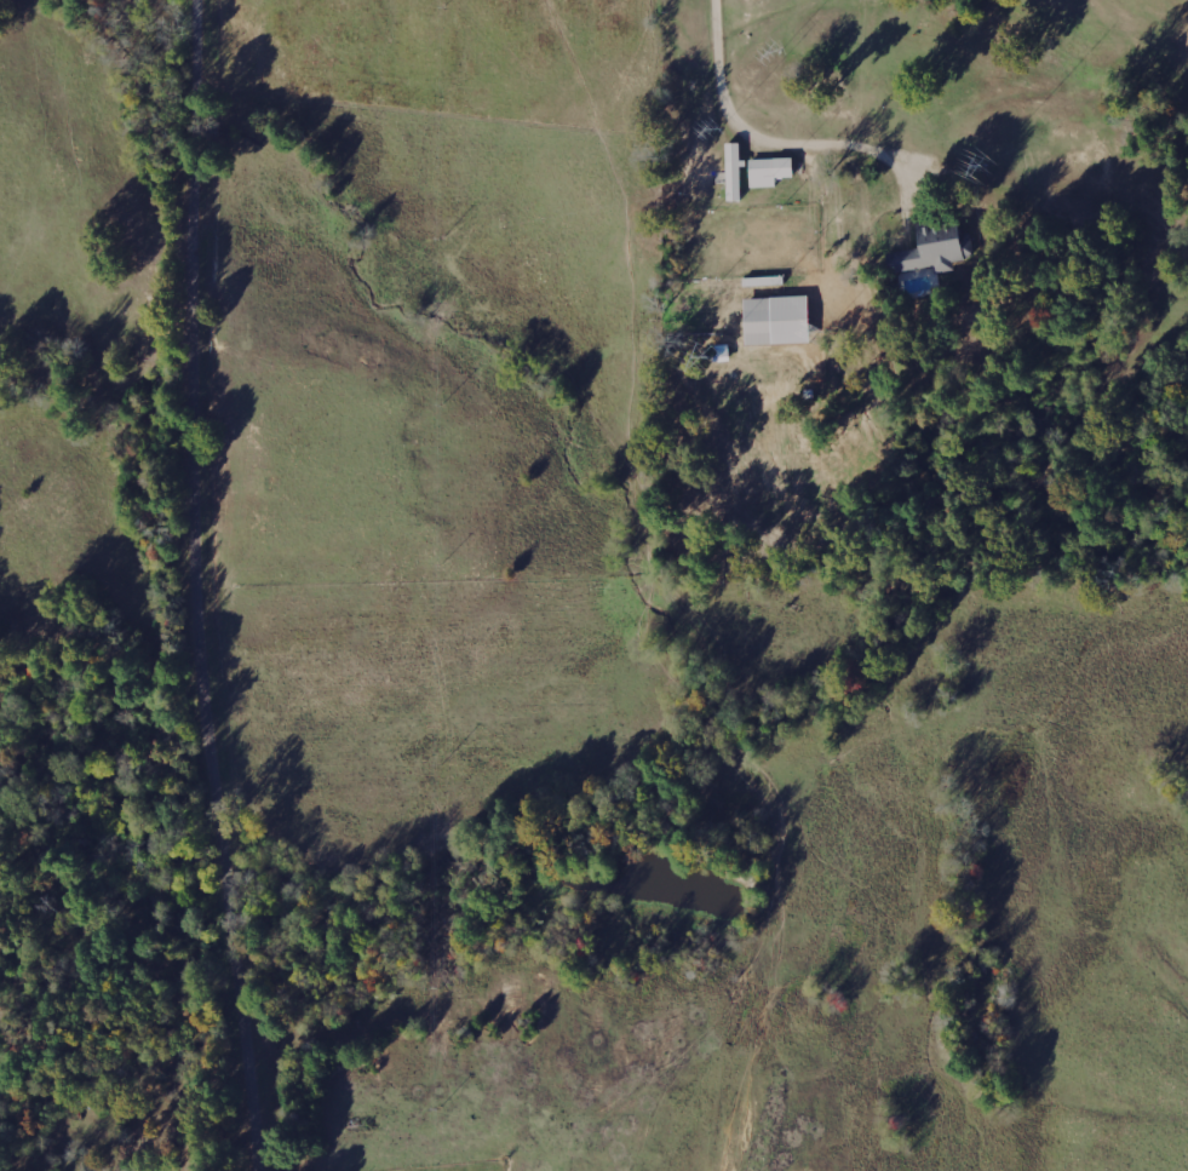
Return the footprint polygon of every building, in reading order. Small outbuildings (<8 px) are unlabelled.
[(742,200),(741,159),(740,159),(740,143),(725,143),(726,201),(742,200)] [(749,188),(775,186),(775,178),(792,177),(791,157),(747,159),(749,188)] [(917,228),(920,257),(907,258),(907,259),(886,261),(887,272),(953,265),(952,257),(959,256),(955,224),(917,228)] [(806,296),(742,298),(743,344),(808,343),(806,296)]
